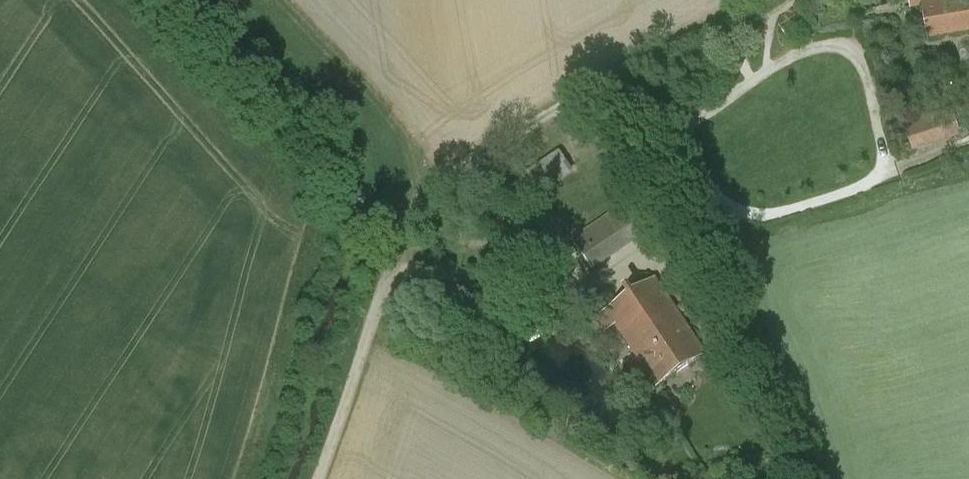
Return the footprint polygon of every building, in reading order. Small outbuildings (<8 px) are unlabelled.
[(764,11),(772,18),(787,2),(785,0),(774,0),(764,11)] [(921,1),(928,38),(968,30),(968,0),(928,0),(927,0),(921,1)] [(951,110),(917,121),(924,145),(958,134),(951,110)] [(917,121),(906,124),(914,148),(924,145),(917,121)] [(560,152),(527,174),(538,191),(571,168),(560,152)] [(640,195),(573,240),(591,268),(659,222),(640,195)] [(549,229),(528,241),(548,273),(568,260),(549,229)] [(654,278),(607,310),(658,386),(705,355),(654,278)]
